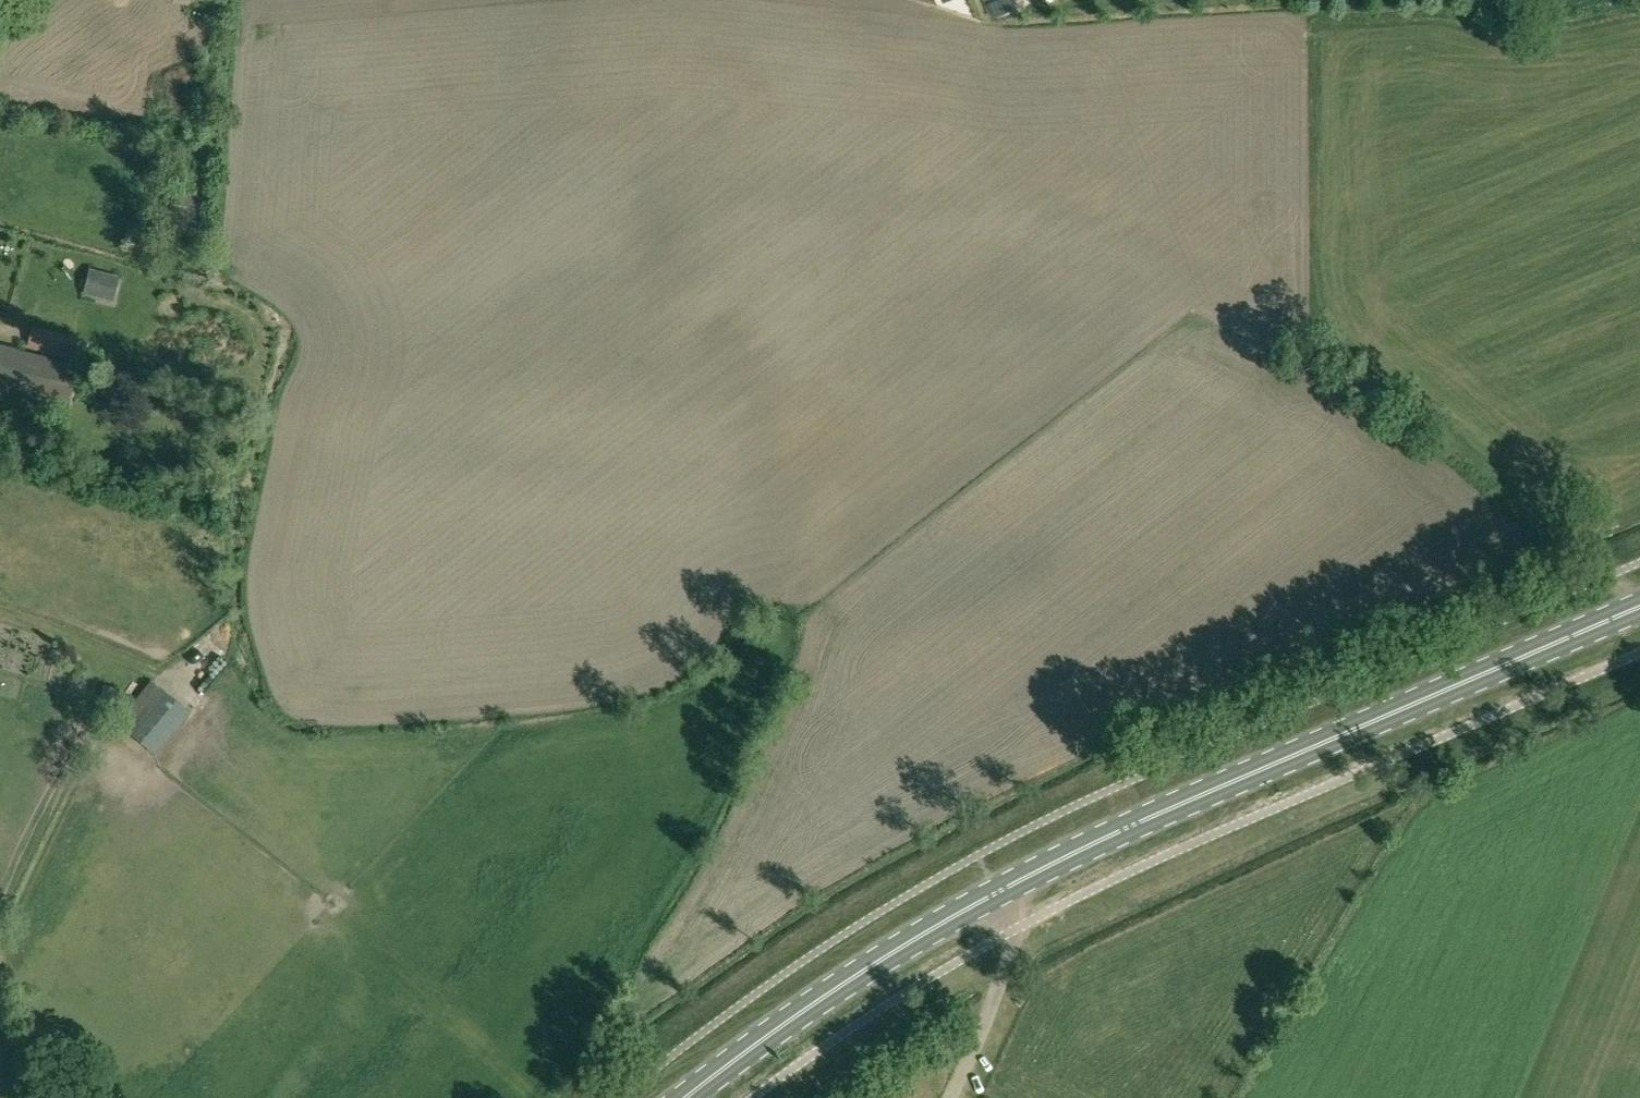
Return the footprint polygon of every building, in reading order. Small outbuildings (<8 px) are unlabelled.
[(122,276),(91,267),(84,292),(115,301),(122,276)] [(79,338),(33,326),(27,347),(43,351),(42,353),(73,361),(79,338)] [(70,404),(80,367),(0,345),(0,385),(70,404)] [(152,680),(118,721),(128,729),(127,731),(155,755),(191,712),(152,680)]
